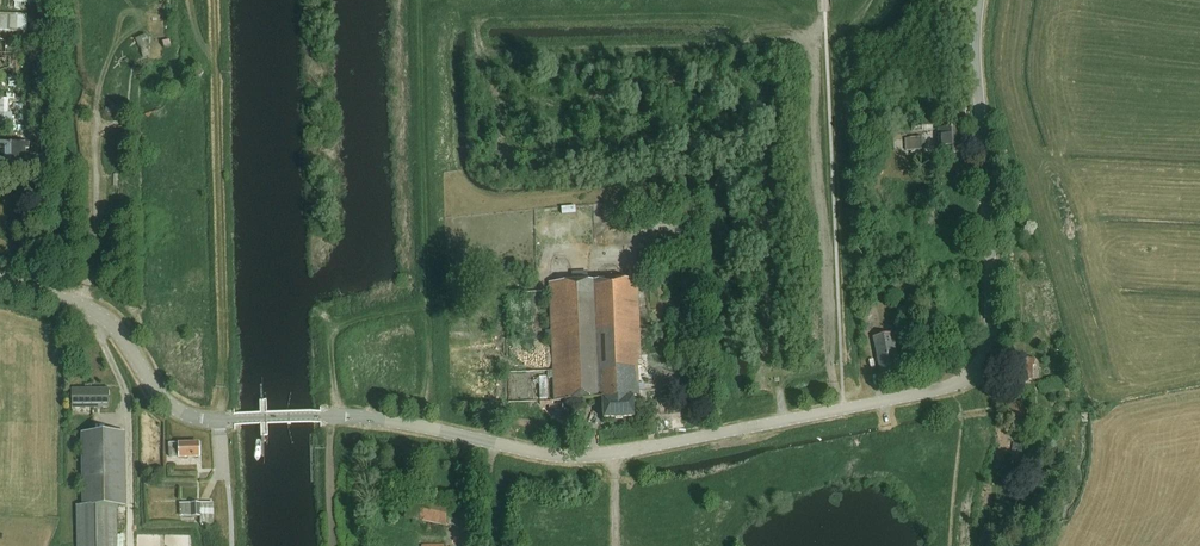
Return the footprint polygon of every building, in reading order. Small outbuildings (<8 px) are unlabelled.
[(28,17),(0,16),(0,31),(27,32),(28,17)] [(932,131),(932,121),(912,121),(912,131),(932,131)] [(939,154),(959,154),(958,128),(938,128),(939,154)] [(906,149),(921,149),(920,138),(905,139),(906,149)] [(24,163),(24,141),(0,141),(0,162),(24,163)] [(638,368),(641,367),(637,279),(550,283),(555,401),(603,399),(604,419),(634,418),(633,398),(639,397),(638,368)] [(881,376),(900,373),(892,334),(873,338),(881,376)] [(1032,366),(1034,366),(1034,359),(1015,359),(1015,380),(1032,379),(1032,366)] [(72,409),(109,408),(109,389),(72,389),(72,409)] [(1025,418),(1022,403),(1006,406),(1009,421),(1010,421),(1012,433),(1026,431),(1024,424),(1023,424),(1022,418),(1025,418)] [(116,506),(126,506),(125,433),(82,433),(82,506),(77,506),(78,545),(116,545),(116,506)] [(170,456),(199,456),(199,443),(170,443),(170,456)] [(1021,444),(1011,443),(1007,468),(1017,470),(1021,444)] [(447,526),(446,505),(409,497),(405,517),(447,526)] [(215,526),(214,503),(182,504),(182,516),(202,516),(202,526),(215,526)]
